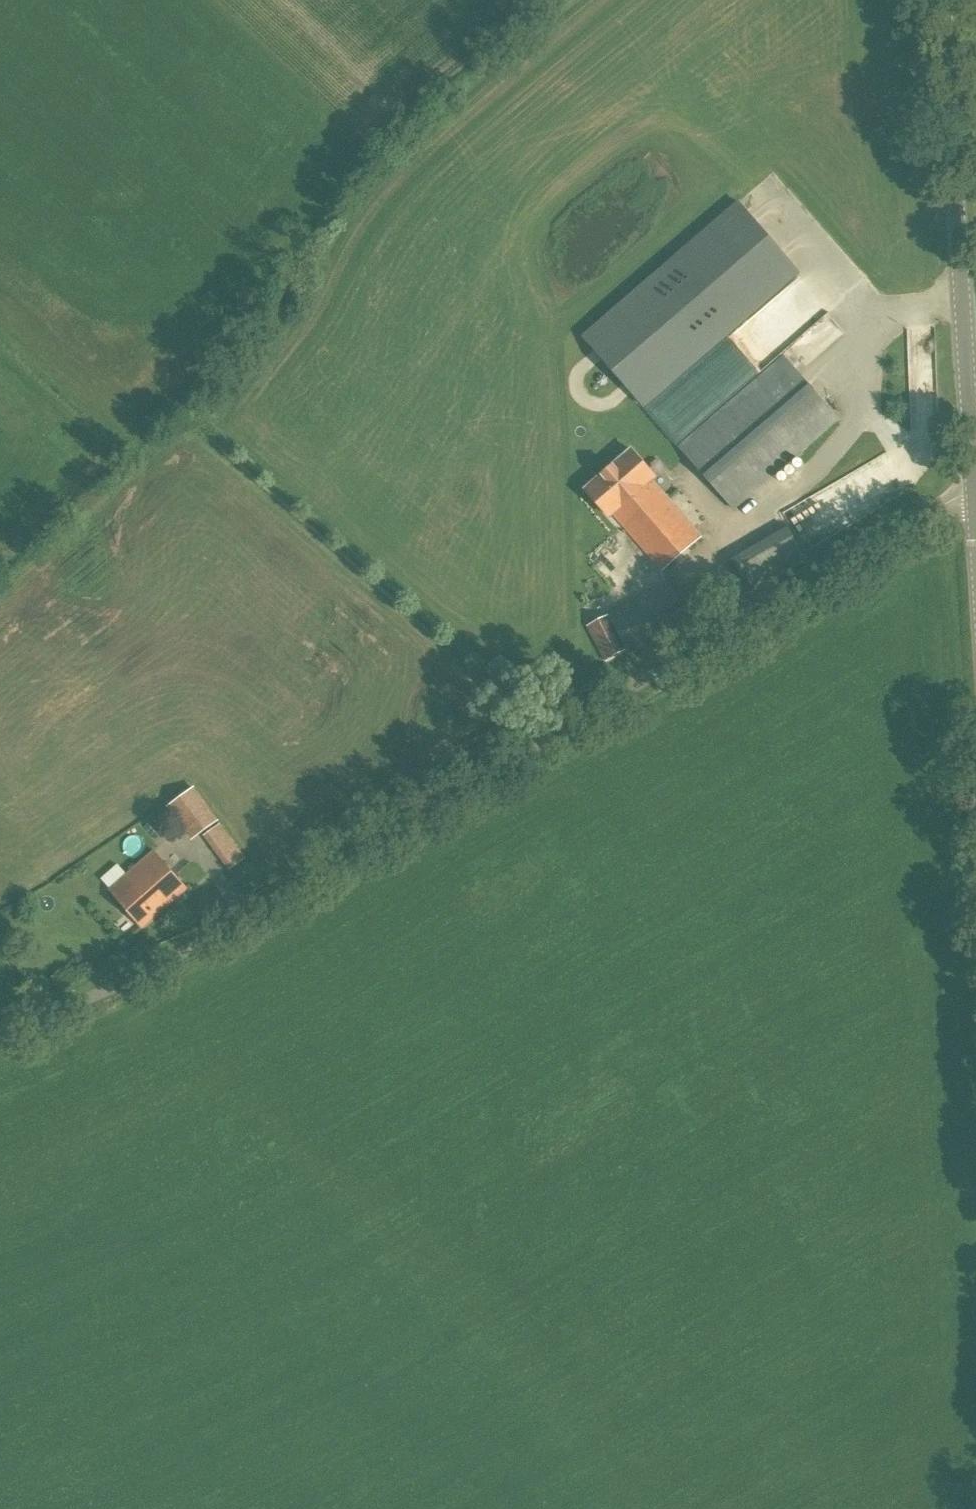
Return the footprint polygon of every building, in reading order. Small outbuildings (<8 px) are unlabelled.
[(798,272),(738,202),(583,336),(644,405),(798,272)] [(810,277),(777,308),(799,332),(832,301),(810,277)] [(734,510),(840,420),(783,354),(678,445),(734,510)] [(702,535),(653,478),(656,476),(631,448),(585,489),(610,517),(612,514),(661,572),(702,535)] [(683,608),(669,581),(607,613),(608,614),(586,626),(604,661),(626,649),(629,655),(658,639),(697,619),(715,609),(708,595),(683,608)] [(194,785),(166,805),(192,839),(219,819),(194,785)] [(228,870),(244,856),(219,823),(203,836),(228,870)] [(142,927),(187,888),(154,849),(109,889),(142,927)]
